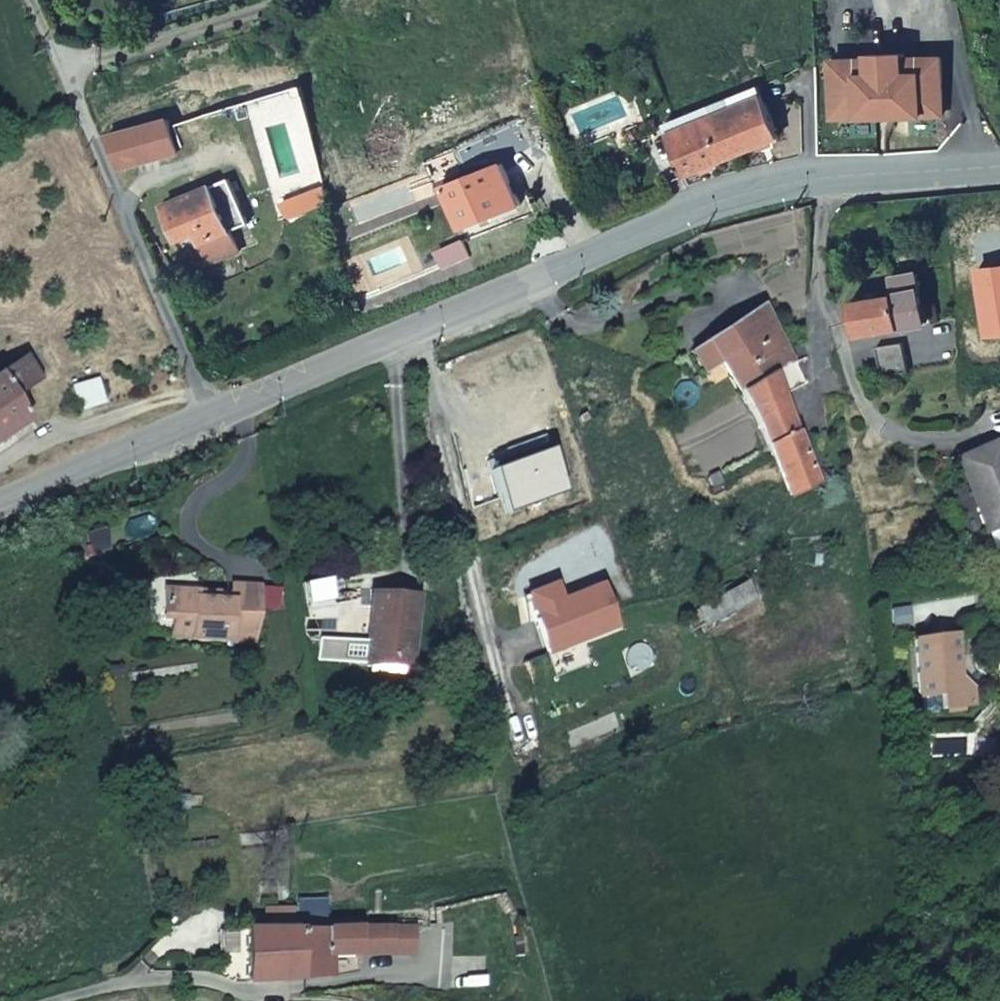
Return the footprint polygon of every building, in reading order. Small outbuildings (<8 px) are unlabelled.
[(875,61),(837,60),(837,118),(881,118),(882,109),(900,109),(900,118),(944,119),(945,62),(907,62),(907,57),(876,56),(875,61)] [(760,80),(669,120),(690,170),(783,132),(760,80)] [(900,109),(882,109),(881,118),(900,118),(900,109)] [(171,113),(153,118),(163,152),(180,147),(171,113)] [(153,118),(127,126),(137,159),(163,152),(153,118)] [(127,126),(107,133),(119,164),(137,159),(127,126)] [(458,222),(518,205),(506,163),(447,180),(458,222)] [(210,257),(240,245),(232,225),(250,218),(233,174),(166,199),(179,233),(198,226),(210,257)] [(325,182),(284,198),(290,212),(328,197),(325,182)] [(896,335),(929,329),(917,276),(885,283),(889,300),(896,335)] [(854,344),(896,335),(889,300),(848,310),(854,344)] [(740,390),(772,374),(769,366),(786,346),(762,302),(690,347),(707,382),(728,370),(740,390)] [(772,374),(796,362),(786,346),(769,366),(772,374)] [(870,355),(874,378),(903,372),(899,350),(870,355)] [(47,370),(41,361),(33,367),(26,355),(0,372),(0,441),(35,418),(19,393),(41,379),(39,375),(47,370)] [(806,381),(796,362),(772,374),(783,399),(806,381)] [(876,386),(905,381),(903,372),(874,378),(876,386)] [(783,399),(772,374),(740,390),(743,394),(768,448),(789,491),(821,477),(783,399)] [(995,551),(999,548),(999,448),(993,452),(990,446),(952,467),(985,536),(987,535),(995,551)] [(326,568),(300,573),(305,600),(332,594),(326,568)] [(522,592),(529,608),(557,597),(550,581),(522,592)] [(557,597),(529,608),(545,650),(615,622),(599,581),(557,597)] [(170,617),(170,634),(229,638),(229,627),(254,629),(256,586),(227,584),(227,593),(163,588),(162,617),(170,617)] [(411,591),(365,587),(362,637),(361,659),(406,663),(411,591)] [(361,659),(362,637),(312,633),(311,656),(361,659)] [(913,643),(920,701),(938,699),(940,712),(973,708),(971,694),(956,680),(951,638),(913,643)] [(940,712),(938,699),(920,701),(922,714),(940,712)] [(400,941),(396,913),(365,916),(367,927),(353,929),(353,945),(400,941)] [(365,916),(299,923),(303,971),(335,968),(332,947),(353,945),(353,929),(367,927),(365,916)] [(303,971),(299,923),(247,927),(251,972),(264,975),(303,971)]
